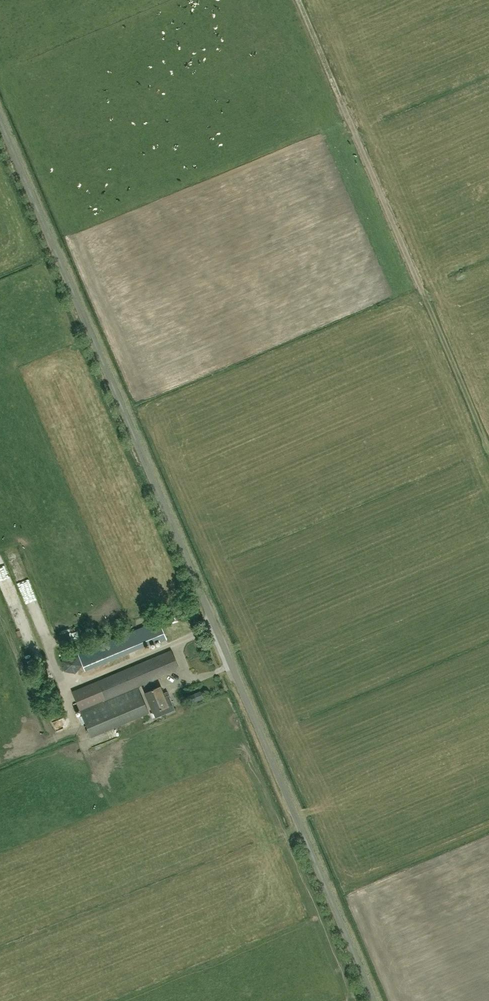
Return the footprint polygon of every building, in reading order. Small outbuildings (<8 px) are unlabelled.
[(16,580),(20,579),(10,550),(5,552),(16,580)] [(1,595),(13,593),(10,582),(0,584),(0,591),(1,595)] [(160,642),(166,640),(158,621),(84,651),(85,654),(78,657),(82,667),(107,657),(109,660),(159,640),(160,642)] [(105,700),(79,710),(90,737),(149,713),(138,687),(143,684),(146,692),(144,692),(155,718),(175,710),(169,695),(165,696),(160,686),(156,688),(153,680),(179,670),(171,650),(97,681),(105,700)] [(105,700),(97,681),(72,691),(79,710),(105,700)] [(199,690),(193,693),(196,699),(202,697),(199,690)]
